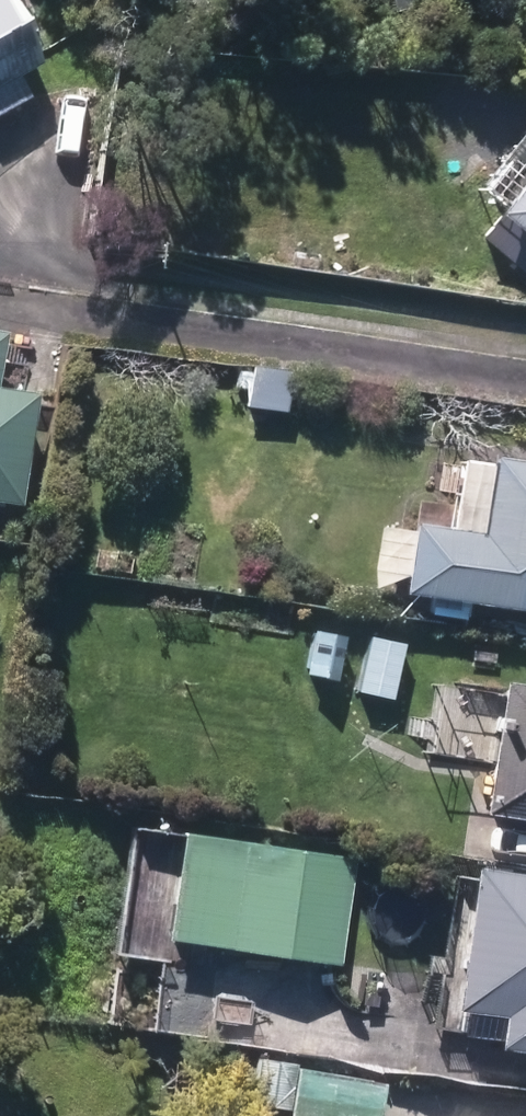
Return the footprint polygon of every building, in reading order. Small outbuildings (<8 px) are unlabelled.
[(50,48),(25,0),(0,0),(0,76),(50,48)] [(506,189),(525,207),(525,166),(506,189)] [(27,490),(46,375),(6,368),(15,312),(0,310),(0,486),(27,490)] [(255,397),(292,401),(296,357),(260,353),(255,397)] [(501,441),(499,448),(468,444),(458,514),(420,510),(411,579),(437,583),(434,604),(470,609),(473,592),(525,599),(525,445),(501,441)] [(310,662),(341,667),(347,629),(316,623),(310,662)] [(396,691),(409,634),(374,627),(361,684),(396,691)] [(525,808),(525,667),(510,665),(491,803),(525,808)] [(172,925),(344,952),(360,847),(190,820),(172,925)] [(525,1036),(525,858),(484,852),(464,993),(511,1000),(506,1033),(525,1036)] [(391,1068),(262,1048),(257,1094),(297,1101),(295,1115),(383,1115),(391,1068)] [(489,1107),(487,1115),(525,1115),(525,1113),(489,1107)]
